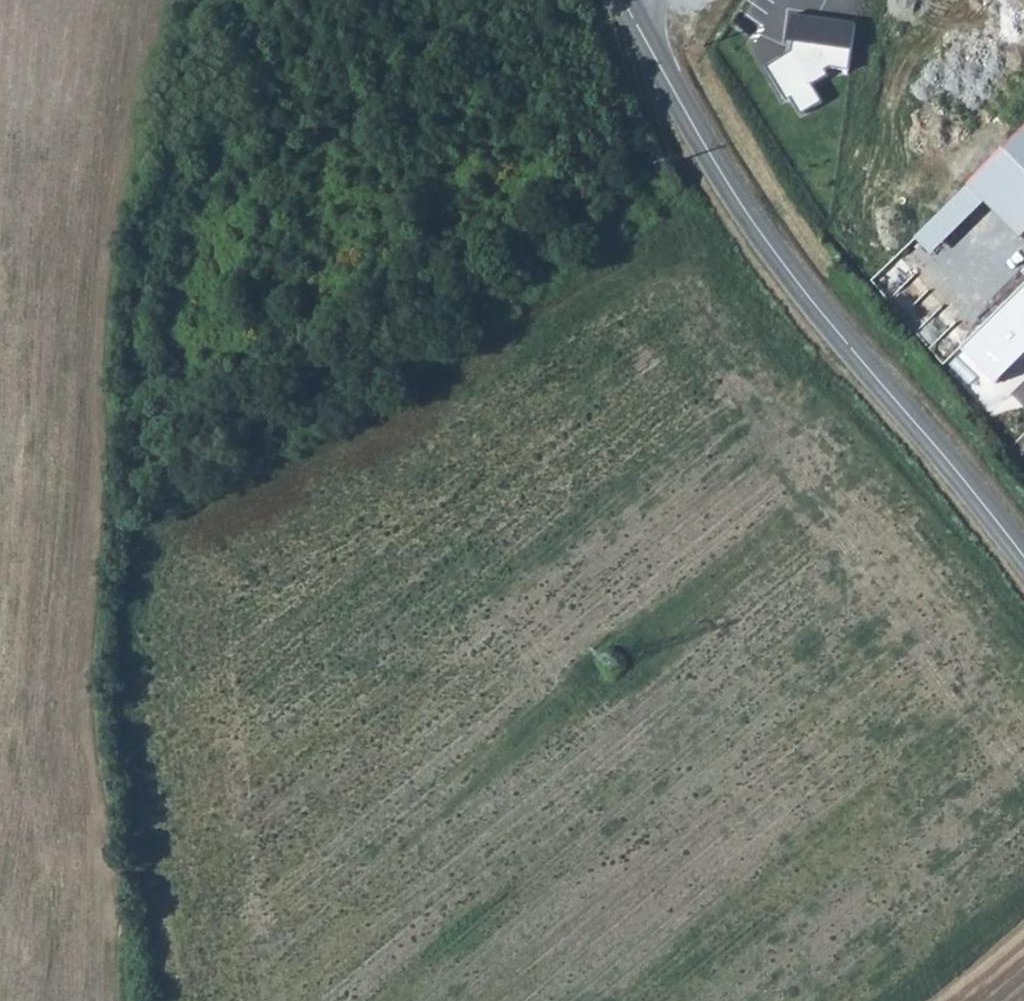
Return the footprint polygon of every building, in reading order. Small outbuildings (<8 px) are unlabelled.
[(990,24),(889,12),(883,64),(912,68),(910,81),(891,79),(886,121),(906,123),(903,147),(945,152),(947,128),(967,130),(972,88),(953,86),(954,72),(984,76),(990,24)] [(856,22),(795,16),(791,16),(790,43),(793,44),(793,52),(768,66),(786,98),(791,96),(802,115),(823,103),(813,85),(830,76),(826,70),(831,68),(851,70),(856,22)] [(976,184),(1023,231),(1023,135),(976,184)] [(780,331),(786,337),(792,331),(786,325),(780,331)]
